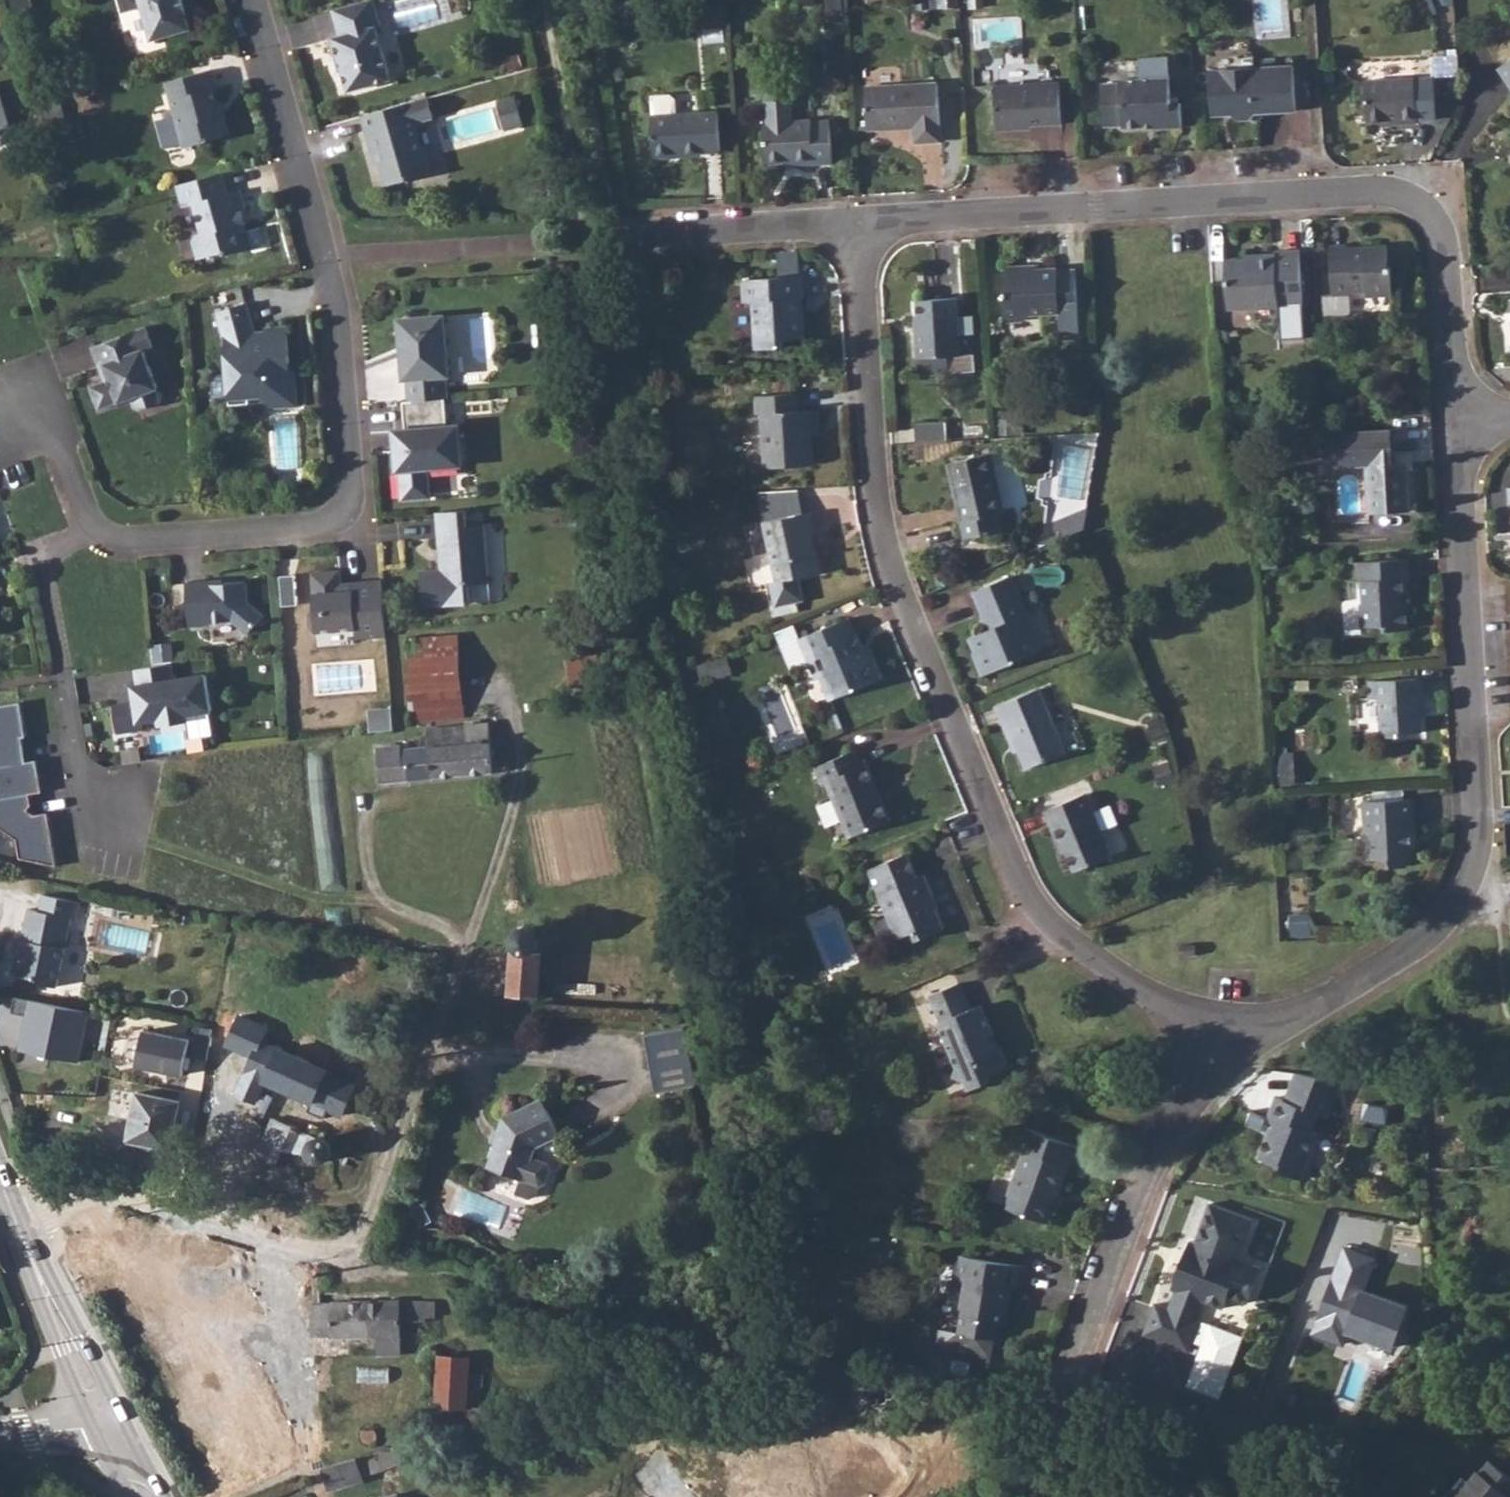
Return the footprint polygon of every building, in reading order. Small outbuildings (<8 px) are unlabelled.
[(17,17),(33,12),(29,0),(12,0),(17,17)] [(123,12),(142,7),(152,41),(192,29),(184,0),(120,0),(123,12)] [(333,10),(340,37),(331,39),(336,59),(339,58),(343,71),(348,91),(391,79),(376,28),(381,26),(374,0),(368,0),(333,10)] [(829,10),(842,9),(841,0),(828,0),(829,10)] [(928,0),(918,0),(918,9),(928,9),(928,0)] [(933,8),(960,7),(959,0),(933,0),(933,8)] [(971,9),(984,8),(984,0),(970,0),(971,9)] [(1436,76),(1461,73),(1459,54),(1434,57),(1436,76)] [(1123,125),(1123,128),(1144,126),(1155,127),(1155,129),(1183,127),(1181,103),(1172,104),(1169,56),(1139,58),(1140,79),(1120,80),(1121,83),(1101,84),(1102,94),(1104,126),(1123,125)] [(1498,68),(1509,86),(1509,60),(1498,68)] [(1296,110),(1294,66),(1209,71),(1211,110),(1212,116),(1232,115),(1237,120),(1252,119),(1256,113),(1296,110)] [(212,69),(167,82),(176,115),(184,144),(185,147),(230,135),(224,112),(219,113),(212,89),(217,87),(212,69)] [(1401,124),(1418,123),(1418,120),(1436,119),(1434,78),(1365,82),(1367,122),(1401,120),(1401,124)] [(1019,127),(1062,124),(1060,82),(995,86),(997,131),(1019,130),(1019,127)] [(942,142),(938,83),(865,88),(868,130),(915,127),(915,143),(942,142)] [(833,163),(830,121),(812,122),(812,120),(793,121),(792,100),(784,90),(770,91),(765,101),(766,122),(764,123),(766,163),(813,161),(813,164),(833,163)] [(721,151),(719,112),(676,114),(675,99),(671,95),(656,96),(652,101),(653,116),(651,116),(654,158),(675,157),(675,153),(721,151)] [(428,97),(363,116),(373,154),(377,153),(386,186),(430,173),(416,122),(434,117),(428,97)] [(516,97),(499,102),(506,129),(523,124),(516,97)] [(176,115),(157,121),(165,149),(184,144),(176,115)] [(223,173),(177,185),(183,207),(193,204),(202,233),(196,235),(193,241),(198,260),(222,253),(226,255),(251,248),(240,212),(246,210),(241,190),(229,193),(223,173)] [(1388,268),(1388,247),(1347,249),(1347,247),(1330,247),(1333,295),(1350,294),(1350,292),(1366,290),(1366,295),(1392,294),(1391,267),(1388,268)] [(1303,305),(1300,250),(1275,252),(1275,255),(1257,256),(1257,259),(1225,261),(1228,309),(1303,305)] [(553,275),(573,273),(572,264),(552,265),(553,275)] [(1030,314),(1059,313),(1060,338),(1080,337),(1076,270),(1058,271),(1058,269),(1039,270),(1039,266),(1006,268),(1007,292),(1002,297),(1004,322),(1023,321),(1030,314)] [(805,299),(803,276),(743,280),(745,302),(754,302),(757,349),(784,347),(783,340),(805,338),(804,312),(798,313),(797,299),(805,299)] [(920,358),(961,355),(957,298),(917,300),(919,331),(916,331),(918,358),(920,358)] [(247,303),(218,311),(226,337),(230,406),(250,404),(249,397),(249,392),(261,391),(261,396),(276,407),(298,406),(296,372),(288,372),(287,363),(291,363),(288,327),(265,328),(265,333),(255,333),(247,303)] [(414,319),(406,313),(388,335),(402,347),(405,381),(408,380),(410,401),(445,399),(448,398),(446,377),(450,377),(445,317),(414,319)] [(146,327),(93,347),(105,381),(91,387),(100,409),(119,402),(119,403),(132,398),(135,407),(141,410),(157,404),(159,398),(156,389),(158,388),(144,350),(153,347),(146,327)] [(961,355),(920,358),(921,375),(975,371),(973,354),(961,355)] [(799,411),(797,394),(755,397),(757,414),(762,414),(765,468),(814,465),(812,431),(820,431),(819,410),(799,411)] [(447,427),(445,399),(410,401),(404,402),(406,430),(400,430),(401,446),(397,446),(399,470),(402,470),(403,498),(430,497),(428,468),(462,465),(459,426),(447,427)] [(1369,514),(1410,511),(1408,462),(1393,463),(1390,430),(1333,433),(1335,467),(1367,466),(1369,514)] [(973,519),(977,536),(1003,530),(999,513),(1005,512),(991,454),(948,464),(962,522),(973,519)] [(758,492),(765,522),(803,513),(798,489),(758,492)] [(467,510),(437,513),(441,569),(421,571),(424,607),(471,604),(470,584),(489,583),(485,524),(468,525),(467,510)] [(814,533),(810,512),(803,513),(765,522),(764,522),(776,581),(771,582),(776,606),(804,600),(798,576),(820,572),(815,551),(812,551),(809,535),(814,533)] [(965,539),(977,536),(973,519),(962,522),(965,539)] [(1409,579),(1408,559),(1358,562),(1359,582),(1363,582),(1364,600),(1360,604),(1362,627),(1385,626),(1385,631),(1408,630),(1407,608),(1411,608),(1410,592),(1408,592),(1408,579),(1409,579)] [(387,636),(382,580),(355,582),(355,590),(343,591),(341,570),(312,572),(314,609),(309,614),(310,628),(316,632),(356,629),(356,639),(387,636)] [(973,653),(982,676),(1036,654),(1028,635),(1035,633),(1012,576),(974,592),(983,614),(986,615),(991,613),(994,620),(990,630),(970,638),(976,652),(973,653)] [(208,581),(187,583),(189,625),(210,624),(210,622),(232,620),(248,634),(263,616),(248,603),(246,582),(212,585),(208,581)] [(986,615),(983,614),(990,630),(994,620),(991,613),(986,615)] [(856,635),(849,619),(800,638),(809,661),(817,678),(820,677),(825,675),(835,697),(880,679),(871,659),(869,660),(857,634),(856,635)] [(809,661),(800,638),(794,625),(778,632),(793,669),(809,661)] [(458,635),(406,639),(412,722),(463,717),(458,635)] [(172,645),(153,647),(155,662),(173,661),(172,645)] [(598,654),(568,659),(572,688),(602,683),(598,654)] [(175,680),(172,663),(135,669),(140,701),(114,705),(118,734),(144,729),(143,721),(160,718),(161,724),(188,720),(187,714),(214,710),(207,675),(175,680)] [(133,671),(83,676),(85,704),(136,699),(133,671)] [(825,675),(820,677),(830,699),(835,697),(825,675)] [(1402,733),(1421,732),(1419,696),(1424,695),(1423,678),(1370,681),(1371,699),(1380,699),(1382,737),(1402,737),(1402,733)] [(1066,752),(1040,689),(996,707),(1014,753),(1019,751),(1026,769),(1066,752)] [(57,866),(48,812),(35,815),(27,809),(32,804),(29,794),(42,792),(37,760),(26,762),(22,737),(26,737),(20,701),(0,705),(0,827),(17,839),(20,858),(57,866)] [(1058,721),(1070,752),(1081,748),(1070,717),(1058,721)] [(429,747),(432,779),(494,773),(489,724),(427,730),(428,738),(429,747)] [(428,738),(420,738),(420,748),(429,747),(428,738)] [(381,784),(432,779),(429,747),(420,748),(402,749),(401,745),(377,747),(381,784)] [(862,766),(855,750),(815,767),(822,784),(826,782),(849,838),(891,821),(867,764),(862,766)] [(1112,855),(1087,794),(1044,811),(1058,845),(1062,843),(1074,872),(1112,855)] [(1387,859),(1387,867),(1407,866),(1413,860),(1412,830),(1414,830),(1412,799),(1363,802),(1365,833),(1367,833),(1369,860),(1387,859)] [(913,932),(917,940),(944,929),(935,907),(932,898),(934,897),(924,875),(917,877),(907,853),(868,869),(897,939),(913,932)] [(40,984),(57,987),(72,919),(77,920),(80,902),(43,894),(40,911),(29,909),(21,944),(14,949),(18,956),(15,970),(20,976),(37,979),(40,984)] [(1313,914),(1291,915),(1292,937),(1314,936),(1313,914)] [(510,993),(539,995),(542,952),(537,951),(540,948),(541,945),(541,943),(542,940),(542,938),(541,936),(541,934),(539,931),(538,929),(536,928),(534,926),(532,926),(531,925),(528,925),(525,925),(522,926),(520,927),(518,929),(516,931),(515,933),(513,936),(513,938),(513,943),(514,947),(517,950),(514,950),(510,993)] [(965,1083),(969,1091),(989,1082),(987,1077),(1008,1069),(982,1005),(972,1009),(960,983),(929,996),(940,1022),(938,1023),(956,1067),(952,1077),(965,1083)] [(89,1013),(15,998),(12,1012),(28,1015),(21,1051),(79,1063),(89,1013)] [(267,1028),(237,1014),(222,1048),(249,1059),(233,1095),(255,1104),(263,1087),(341,1121),(356,1086),(260,1045),(267,1028)] [(212,1029),(198,1026),(192,1057),(208,1060),(212,1029)] [(685,1027),(645,1034),(656,1093),(696,1086),(685,1027)] [(183,1075),(190,1040),(144,1030),(137,1066),(183,1075)] [(1327,1117),(1342,1079),(1296,1073),(1285,1100),(1276,1096),(1262,1129),(1268,1132),(1258,1158),(1280,1166),(1278,1170),(1302,1179),(1319,1134),(1312,1131),(1319,1114),(1327,1117)] [(171,1149),(180,1101),(138,1092),(128,1140),(171,1149)] [(532,1157),(535,1147),(560,1136),(543,1099),(504,1117),(499,1131),(501,1132),(488,1167),(521,1180),(516,1193),(530,1199),(537,1196),(540,1187),(546,1183),(551,1169),(548,1163),(532,1157)] [(317,1137),(274,1119),(258,1155),(277,1163),(282,1151),(309,1157),(312,1160),(315,1162),(318,1163),(323,1163),(327,1161),(329,1160),(332,1156),(334,1153),(334,1150),(334,1148),(334,1147),(334,1145),(333,1144),(333,1143),(331,1140),(329,1138),(325,1136),(321,1136),(317,1137)] [(1058,1194),(1075,1147),(1025,1129),(1017,1149),(1023,1152),(1003,1208),(1043,1222),(1054,1192),(1058,1194)] [(423,1203),(411,1209),(421,1227),(433,1221),(423,1203)] [(1187,1386),(1220,1398),(1243,1337),(1196,1319),(1203,1300),(1224,1308),(1229,1295),(1249,1303),(1262,1268),(1238,1259),(1252,1219),(1210,1204),(1195,1243),(1190,1241),(1172,1289),(1176,1291),(1169,1309),(1156,1304),(1144,1334),(1189,1351),(1193,1341),(1203,1345),(1187,1386)] [(1345,1337),(1394,1352),(1409,1308),(1364,1292),(1376,1258),(1344,1249),(1309,1339),(1342,1347),(1345,1337)] [(966,1281),(961,1309),(964,1309),(960,1332),(939,1329),(936,1348),(992,1358),(998,1325),(1005,1326),(1011,1289),(1017,1290),(1021,1266),(959,1255),(954,1279),(966,1281)] [(566,1265),(553,1263),(552,1273),(565,1275),(566,1265)] [(400,1301),(313,1303),(313,1337),(377,1336),(377,1355),(402,1354),(401,1320),(428,1321),(427,1317),(436,1317),(436,1302),(400,1301)] [(470,1359),(439,1356),(435,1430),(443,1430),(444,1421),(487,1423),(487,1408),(467,1407),(470,1359)] [(374,1428),(363,1429),(362,1431),(361,1432),(361,1434),(361,1436),(361,1437),(362,1439),(363,1440),(364,1441),(365,1442),(366,1442),(368,1443),(369,1443),(371,1443),(372,1442),(374,1442),(375,1441),(376,1439),(377,1438),(378,1436),(378,1434),(377,1432),(377,1431),(376,1430),(375,1429),(374,1428)] [(357,1458),(323,1468),(330,1490),(364,1480),(362,1477),(402,1462),(398,1449),(358,1463),(357,1458)] [(1490,1461),(1480,1473),(1478,1471),(1461,1494),(1454,1495),(1452,1496),(1509,1496),(1509,1477),(1490,1461)]
